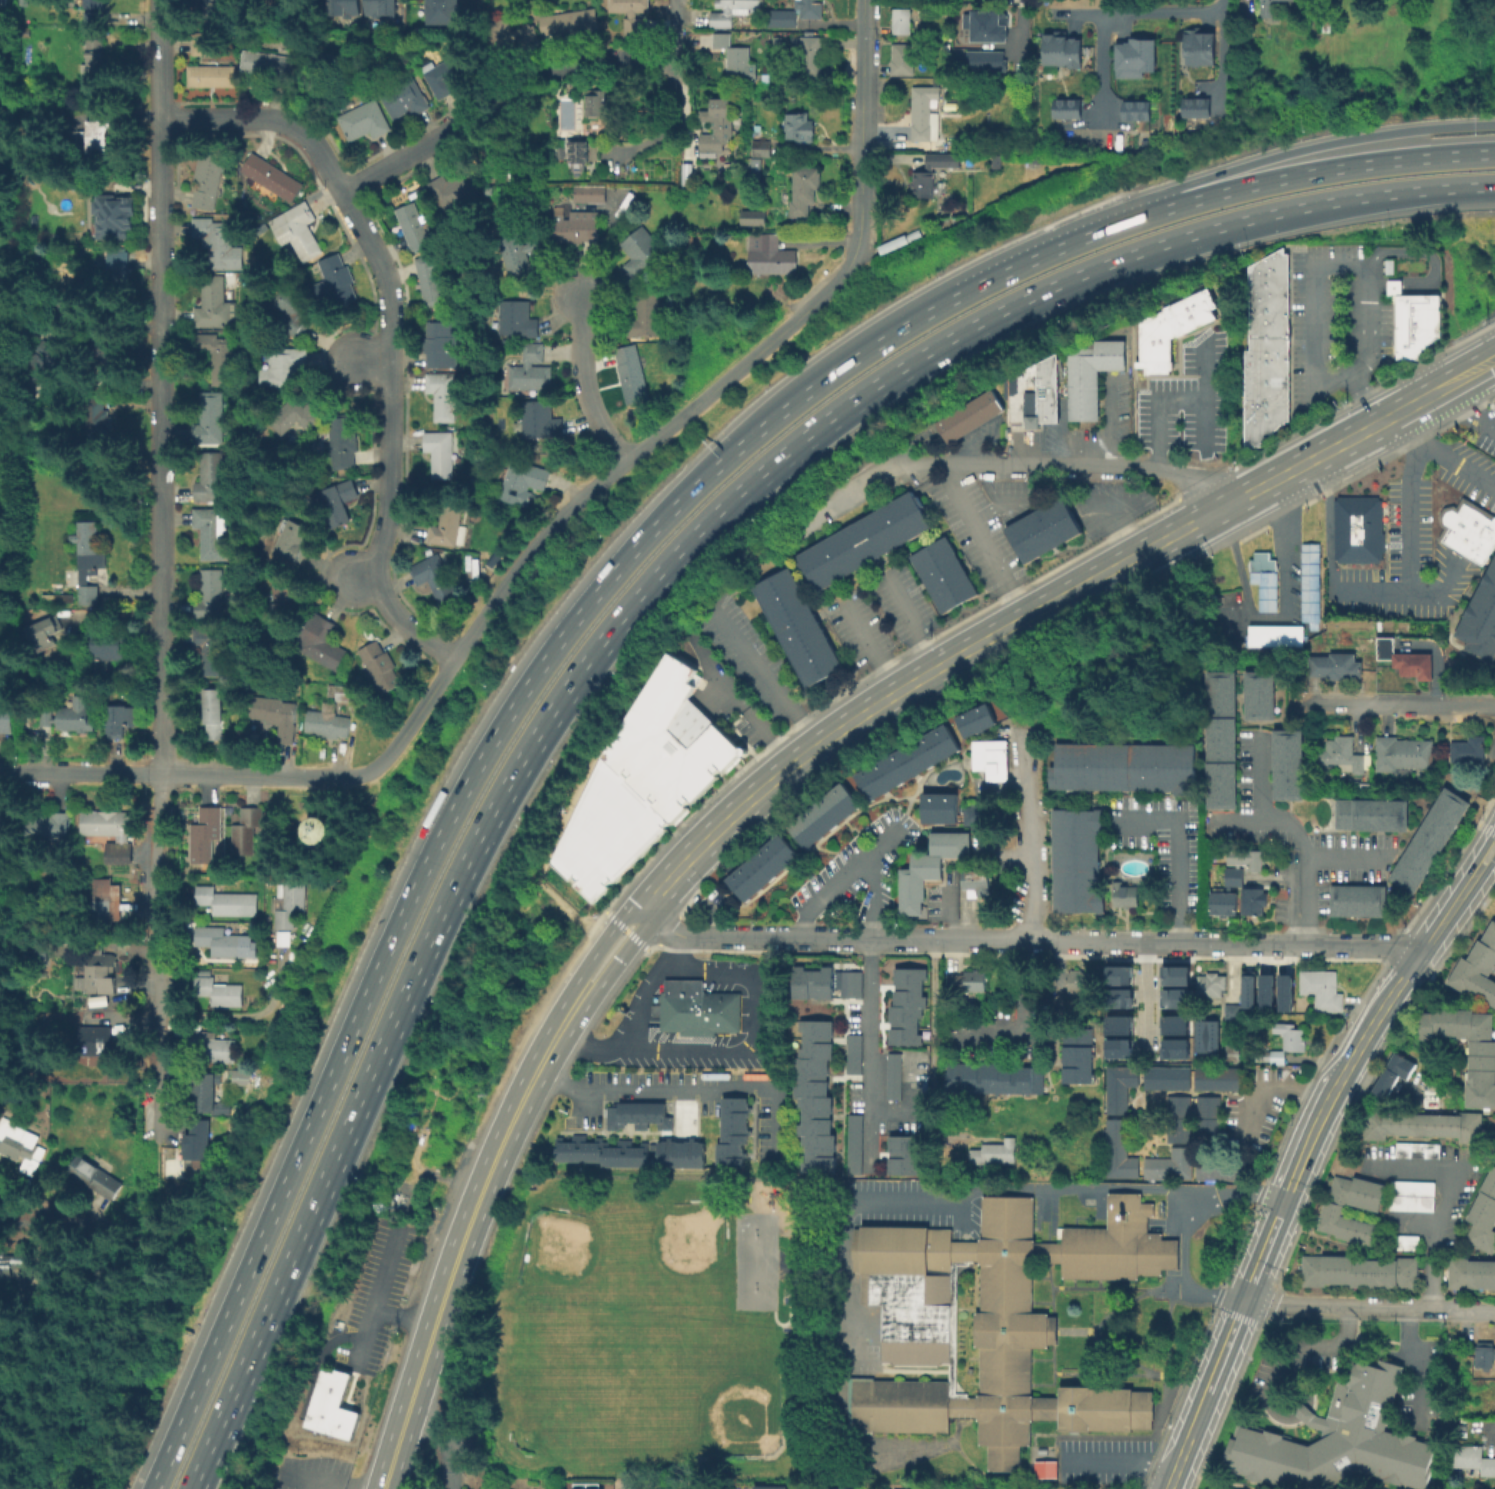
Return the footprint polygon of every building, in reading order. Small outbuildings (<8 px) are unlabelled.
[(87,10),(87,0),(105,0),(105,10),(87,10)] [(204,16),(205,0),(236,0),(235,18),(204,16)] [(331,15),(331,0),(362,0),(362,15),(331,15)] [(368,15),(368,0),(398,0),(398,15),(368,15)] [(430,24),(431,0),(462,0),(462,24),(430,24)] [(610,13),(609,0),(652,0),(652,13),(636,12),(636,18),(644,18),(644,37),(624,37),(624,18),(628,18),(627,13),(610,13)] [(714,7),(714,0),(759,0),(759,8),(748,8),(748,13),(731,13),(731,27),(709,27),(709,11),(723,11),(722,7),(714,7)] [(795,9),(795,0),(823,0),(822,19),(801,19),(801,9),(795,9)] [(1259,16),(1259,0),(1272,0),(1272,16),(1259,16)] [(599,29),(559,35),(558,33),(542,36),(539,16),(595,7),(599,29)] [(910,8),(910,34),(893,34),(893,8),(910,8)] [(102,11),(102,25),(85,25),(85,11),(102,11)] [(1008,18),(1012,18),(1011,31),(1013,31),(1013,39),(1012,39),(1011,44),(974,43),(975,30),(965,30),(965,15),(975,15),(975,11),(1005,12),(1005,14),(1007,12),(1011,16),(1008,18)] [(797,15),(797,29),(772,29),(772,15),(797,15)] [(508,17),(511,30),(534,24),(538,41),(518,46),(516,37),(512,38),(517,56),(496,61),(486,22),(508,17)] [(1201,25),(1201,27),(1202,27),(1202,29),(1215,29),(1215,62),(1202,62),(1202,65),(1193,65),(1193,62),(1187,62),(1187,53),(1184,53),(1184,27),(1194,27),(1194,25),(1201,25)] [(102,29),(102,51),(104,51),(105,73),(99,74),(99,90),(85,89),(85,73),(87,73),(87,29),(102,29)] [(1067,29),(1067,36),(1070,36),(1070,34),(1077,34),(1077,36),(1081,36),(1081,65),(1069,65),(1069,61),(1065,61),(1065,64),(1058,64),(1058,61),(1042,61),(1042,31),(1051,31),(1051,29),(1067,29)] [(750,47),(750,64),(757,64),(757,81),(727,81),(727,48),(713,48),(713,32),(731,32),(731,47),(750,47)] [(215,56),(194,56),(194,33),(214,33),(215,56)] [(1144,76),(1115,76),(1115,40),(1125,40),(1125,38),(1130,38),(1130,34),(1155,34),(1155,70),(1144,70),(1144,76)] [(821,78),(800,78),(800,38),(821,38),(821,78)] [(914,44),(914,75),(890,75),(890,60),(892,60),(893,43),(914,44)] [(352,55),(349,77),(317,72),(316,80),(297,77),(301,48),(352,55)] [(458,91),(441,100),(427,72),(471,48),(479,66),(453,81),(458,91)] [(295,57),(290,87),(272,83),(273,75),(242,70),(245,49),(295,57)] [(1011,73),(974,72),(974,62),(970,62),(970,52),(1007,52),(1007,61),(1011,61),(1011,73)] [(236,65),(236,86),(191,87),(191,66),(236,65)] [(413,76),(429,106),(354,147),(337,118),(413,76)] [(941,86),(942,100),(932,99),(933,141),(913,141),(913,87),(941,86)] [(611,99),(610,117),(597,117),(597,119),(585,118),(586,89),(608,89),(607,99),(611,99)] [(1054,117),(1054,97),(1058,97),(1058,96),(1066,96),(1066,97),(1070,97),(1070,96),(1077,96),(1077,97),(1082,97),(1082,116),(1054,117)] [(1183,116),(1183,96),(1211,96),(1211,116),(1183,116)] [(734,115),(735,150),(701,151),(701,134),(715,134),(715,123),(710,122),(709,98),(729,98),(730,115),(734,115)] [(1123,118),(1123,98),(1152,98),(1152,118),(1123,118)] [(816,125),(816,135),(814,135),(814,142),(812,143),(809,143),(806,140),(787,140),(787,132),(785,132),(785,123),(786,123),(786,114),(810,114),(810,120),(814,120),(814,125),(816,125)] [(110,120),(110,153),(89,152),(90,145),(79,145),(79,130),(90,130),(90,120),(110,120)] [(83,145),(83,131),(74,130),(74,144),(83,145)] [(582,162),(583,177),(574,177),(574,171),(570,171),(569,163),(566,163),(565,138),(587,138),(588,162),(582,162)] [(772,140),(773,158),(755,158),(755,140),(772,140)] [(226,155),(215,211),(193,207),(197,188),(200,189),(201,182),(196,181),(202,150),(226,155)] [(303,183),(292,202),(242,171),(253,153),(303,183)] [(962,155),(961,169),(935,169),(935,171),(936,171),(935,198),(914,197),(915,188),(913,188),(913,181),(915,181),(915,171),(928,172),(928,154),(962,155)] [(1004,155),(1004,169),(994,169),(994,155),(1004,155)] [(762,161),(763,172),(752,172),(752,161),(762,161)] [(823,167),(823,189),(817,189),(817,203),(810,203),(810,217),(792,217),(792,200),(796,200),(796,167),(823,167)] [(469,168),(483,191),(464,203),(468,207),(452,218),(430,182),(447,173),(450,179),(469,168)] [(606,187),(606,204),(576,203),(576,187),(606,187)] [(792,202),(781,202),(781,191),(791,191),(792,202)] [(97,195),(117,195),(117,198),(136,197),(136,215),(133,215),(133,231),(129,231),(130,239),(98,240),(97,214),(94,214),(94,201),(97,201),(97,195)] [(307,225),(323,254),(304,265),(291,242),(284,247),(270,222),(306,202),(316,220),(307,225)] [(435,244),(415,252),(399,210),(418,202),(435,244)] [(600,210),(600,240),(584,239),(584,242),(554,241),(555,213),(565,213),(565,217),(571,217),(571,210),(600,210)] [(768,212),(768,226),(743,226),(743,224),(738,224),(738,214),(744,214),(744,211),(768,212)] [(243,247),(243,270),(211,270),(211,248),(204,248),(205,237),(193,237),(193,218),(215,218),(214,222),(234,222),(234,247),(243,247)] [(263,229),(257,232),(254,226),(259,223),(263,229)] [(665,253),(633,279),(622,265),(632,258),(619,242),(642,224),(665,253)] [(880,245),(907,233),(907,234),(920,228),(923,234),(910,240),(911,241),(884,254),(880,245)] [(798,249),(798,272),(750,273),(750,233),(780,234),(780,249),(798,249)] [(1282,246),(1282,252),(1286,252),(1286,303),(1246,303),(1246,265),(1282,246)] [(128,252),(128,268),(118,268),(118,276),(128,276),(127,289),(91,287),(92,267),(107,267),(107,251),(128,252)] [(341,253),(346,267),(349,265),(356,283),(354,284),(360,301),(338,309),(333,296),(322,301),(316,285),(327,281),(319,261),(341,253)] [(447,304),(426,309),(415,260),(444,253),(449,273),(440,275),(447,304)] [(525,272),(527,254),(511,253),(510,271),(525,272)] [(1391,273),(1383,272),(1383,258),(1391,258),(1391,273)] [(237,302),(237,326),(195,326),(195,308),(203,308),(202,276),(224,275),(225,302),(237,302)] [(1416,354),(1416,359),(1394,359),(1395,294),(1386,294),(1386,286),(1386,279),(1400,279),(1400,286),(1400,293),(1438,293),(1438,337),(1433,337),(1416,354)] [(312,322),(300,340),(283,328),(292,316),(274,304),(285,286),(315,306),(307,319),(312,322)] [(1170,337),(1170,360),(1172,360),(1172,369),(1168,369),(1168,373),(1146,373),(1146,366),(1134,366),(1134,359),(1138,359),(1138,320),(1163,309),(1162,307),(1207,286),(1217,306),(1212,308),(1216,317),(1176,336),(1175,334),(1170,337)] [(660,290),(659,338),(627,337),(628,318),(636,318),(636,289),(660,290)] [(538,318),(538,337),(527,337),(527,335),(499,335),(499,300),(529,301),(529,317),(538,318)] [(1286,303),(1286,315),(1246,315),(1246,303),(1286,303)] [(1286,315),(1286,329),(1246,329),(1246,315),(1286,315)] [(449,323),(449,361),(452,360),(452,368),(428,368),(428,353),(425,353),(425,337),(428,337),(428,322),(449,323)] [(1246,344),(1246,329),(1286,329),(1286,344),(1246,344)] [(120,367),(111,380),(99,371),(106,361),(90,349),(104,331),(110,335),(105,341),(120,353),(114,362),(120,367)] [(220,334),(221,338),(237,338),(237,386),(215,387),(215,355),(195,355),(195,334),(220,334)] [(1095,341),(1095,339),(1124,339),(1124,369),(1097,369),(1098,419),(1068,419),(1068,354),(1095,341)] [(544,343),(544,363),(534,363),(534,365),(552,366),(551,390),(509,389),(510,365),(523,365),(524,342),(544,343)] [(650,398),(627,404),(616,364),(618,363),(614,348),(636,343),(650,398)] [(1286,344),(1286,356),(1246,356),(1246,344),(1286,344)] [(309,348),(310,367),(302,367),(302,386),(271,387),(271,347),(309,348)] [(1058,352),(1058,421),(1039,421),(1039,427),(1024,427),(1024,420),(1010,420),(1010,376),(1058,352)] [(1286,372),(1241,372),(1241,356),(1246,356),(1286,356),(1286,372)] [(1286,389),(1241,389),(1241,372),(1286,372),(1286,389)] [(457,374),(456,422),(436,422),(436,394),(428,394),(428,373),(457,374)] [(1005,408),(947,443),(934,422),(992,387),(1005,408)] [(1241,389),(1286,389),(1286,420),(1282,420),(1282,423),(1278,423),(1259,442),(1259,445),(1241,445),(1241,389)] [(225,391),(225,443),(194,444),(194,423),(202,423),(202,391),(225,391)] [(297,394),(310,407),(322,395),(332,404),(307,429),(299,421),(286,434),(272,420),(297,394)] [(551,399),(552,416),(560,416),(562,434),(523,436),(521,401),(551,399)] [(108,400),(108,411),(112,411),(113,418),(116,418),(117,440),(93,441),(92,400),(108,400)] [(361,468),(339,471),(332,416),(355,413),(361,468)] [(455,432),(456,478),(434,479),(434,452),(427,452),(427,432),(455,432)] [(225,452),(225,502),(197,502),(197,482),(202,482),(202,451),(225,452)] [(555,471),(548,491),(533,486),(531,489),(537,491),(532,508),(520,504),(498,497),(501,489),(504,490),(514,458),(555,471)] [(360,523),(340,531),(325,493),(360,478),(367,496),(352,502),(360,523)] [(933,525),(814,593),(793,555),(911,487),(933,525)] [(468,496),(459,547),(431,543),(434,525),(441,527),(447,493),(468,496)] [(1079,530),(1051,547),(1030,512),(1058,495),(1079,530)] [(1375,564),(1335,565),(1335,561),(1330,561),(1330,502),(1334,502),(1334,499),(1374,498),(1374,502),(1378,502),(1379,560),(1375,560),(1375,564)] [(1459,499),(1494,521),(1494,541),(1479,568),(1434,541),(1440,529),(1436,527),(1435,518),(1439,510),(1448,506),(1453,509),(1459,499)] [(225,508),(225,509),(229,509),(229,543),(236,543),(236,559),(202,559),(202,527),(194,528),(194,508),(225,508)] [(1051,547),(1022,564),(1002,528),(1030,512),(1051,547)] [(308,543),(300,560),(278,549),(293,517),(314,527),(307,542),(308,543)] [(99,521),(99,535),(98,535),(99,549),(107,549),(107,569),(99,569),(99,576),(90,576),(90,585),(99,585),(100,605),(81,605),(80,543),(72,543),(72,535),(79,535),(78,521),(99,521)] [(976,593),(939,614),(906,556),(943,534),(976,593)] [(1315,629),(1307,629),(1307,620),(1299,620),(1298,542),(1317,542),(1318,620),(1315,620),(1315,629)] [(1449,637),(1494,549),(1494,649),(1487,664),(1458,649),(1461,643),(1449,637)] [(1275,610),(1257,610),(1257,582),(1247,582),(1247,558),(1251,558),(1250,550),(1266,550),(1266,558),(1272,558),(1272,570),(1275,570),(1275,610)] [(413,568),(442,554),(464,599),(445,608),(432,581),(421,586),(413,568)] [(843,667),(804,688),(749,585),(788,564),(843,667)] [(225,620),(196,620),(196,600),(202,600),(202,570),(224,570),(225,620)] [(301,612),(281,616),(275,581),(300,577),(303,597),(298,598),(301,612)] [(76,603),(48,604),(47,595),(76,594),(76,603)] [(343,625),(334,640),(352,650),(340,672),(303,650),(304,647),(297,643),(307,624),(309,625),(317,611),(343,625)] [(54,615),(54,617),(58,616),(63,628),(51,633),(54,640),(56,640),(58,644),(40,651),(37,644),(35,645),(28,626),(54,615)] [(1301,645),(1270,646),(1270,650),(1259,650),(1258,645),(1246,645),(1246,625),(1301,624),(1301,645)] [(225,627),(226,677),(204,677),(203,648),(195,648),(195,628),(225,627)] [(129,629),(129,646),(125,646),(125,657),(123,657),(124,660),(93,660),(94,628),(129,629)] [(1429,679),(1415,679),(1415,674),(1396,674),(1396,667),(1389,667),(1389,658),(1374,658),(1374,636),(1391,636),(1391,652),(1429,652),(1429,679)] [(382,639),(389,652),(392,650),(400,666),(397,668),(405,683),(386,694),(362,651),(382,639)] [(603,757),(669,650),(698,668),(696,672),(702,676),(689,697),(743,750),(594,902),(551,860),(603,757)] [(1359,674),(1348,674),(1348,676),(1339,676),(1339,680),(1323,680),(1323,675),(1306,675),(1306,656),(1327,656),(1327,652),(1353,652),(1353,660),(1359,660),(1359,674)] [(1234,807),(1206,807),(1207,669),(1235,669),(1234,807)] [(1273,718),(1244,718),(1244,670),(1273,670),(1273,718)] [(354,686),(353,703),(338,702),(339,697),(330,696),(331,684),(354,686)] [(225,689),(226,713),(231,713),(232,727),(226,728),(226,739),(209,740),(207,689),(225,689)] [(89,707),(88,718),(94,718),(94,730),(86,729),(86,733),(76,732),(76,730),(56,729),(57,722),(52,722),(52,726),(41,725),(41,708),(53,708),(53,718),(57,718),(57,707),(73,707),(73,695),(86,695),(86,706),(89,707)] [(300,703),(297,745),(281,745),(282,725),(277,724),(276,728),(270,727),(271,720),(254,719),(256,696),(286,698),(286,701),(300,703)] [(965,737),(956,716),(994,699),(1003,720),(965,737)] [(12,734),(0,734),(0,702),(12,702),(12,734)] [(338,704),(337,713),(338,712),(338,716),(352,718),(350,738),(341,737),(340,740),(313,737),(313,733),(306,733),(309,710),(324,712),(325,702),(338,704)] [(127,738),(111,738),(111,706),(130,706),(138,706),(139,726),(127,726),(127,738)] [(867,800),(853,773),(945,721),(960,747),(867,800)] [(1301,799),(1272,799),(1271,728),(1300,728),(1301,799)] [(1362,773),(1349,774),(1349,762),(1317,763),(1316,750),(1322,750),(1322,739),(1332,739),(1332,734),(1350,733),(1350,753),(1361,753),(1362,773)] [(1483,761),(1448,762),(1448,741),(1466,740),(1466,734),(1482,734),(1483,761)] [(1431,742),(1431,768),(1395,767),(1395,772),(1375,772),(1375,737),(1396,738),(1396,741),(1431,742)] [(988,779),(988,769),(972,769),(972,739),(1008,739),(1008,779),(988,779)] [(1048,787),(1048,743),(1194,743),(1194,793),(1172,793),(1172,788),(1048,787)] [(804,850),(785,826),(842,780),(861,804),(804,850)] [(1411,895),(1385,878),(1445,786),(1471,802),(1411,895)] [(955,822),(919,822),(919,792),(955,792),(955,822)] [(1405,829),(1331,828),(1331,799),(1406,799),(1405,829)] [(962,824),(962,805),(996,805),(996,824),(962,824)] [(213,838),(213,863),(191,864),(192,823),(200,823),(200,807),(222,807),(222,838),(213,838)] [(266,807),(266,826),(256,826),(256,855),(234,855),(234,824),(243,824),(243,807),(266,807)] [(1102,911),(1051,911),(1051,807),(1102,808),(1102,831),(1098,831),(1098,883),(1102,883),(1102,911)] [(7,829),(0,829),(0,808),(8,808),(7,829)] [(69,811),(69,840),(27,839),(28,817),(44,817),(44,815),(52,815),(53,811),(69,811)] [(107,864),(107,844),(112,844),(112,838),(83,838),(83,814),(135,814),(135,841),(132,841),(132,864),(107,864)] [(314,817),(310,820),(308,823),(306,827),(306,832),(307,836),(310,839),(314,842),(318,843),(322,843),(326,842),(330,839),(332,836),(333,832),(333,828),(333,825),(331,821),(328,819),(325,817),(321,816),(317,816),(314,817)] [(919,914),(898,914),(898,868),(910,867),(909,853),(928,853),(928,831),(969,831),(969,856),(940,856),(940,877),(923,877),(923,900),(919,900),(919,914)] [(743,902),(723,878),(776,832),(797,855),(743,902)] [(294,833),(293,849),(283,848),(284,833),(294,833)] [(1234,914),(1207,914),(1207,893),(1206,893),(1206,887),(1209,887),(1209,890),(1213,890),(1213,886),(1219,886),(1219,891),(1224,891),(1224,886),(1222,886),(1222,866),(1233,866),(1233,864),(1225,863),(1225,849),(1260,849),(1259,870),(1245,870),(1245,863),(1237,863),(1237,866),(1240,866),(1240,887),(1260,887),(1260,891),(1264,891),(1264,905),(1260,905),(1260,914),(1237,913),(1238,886),(1228,886),(1228,892),(1234,892),(1234,914)] [(988,895),(965,896),(965,888),(958,888),(958,869),(987,868),(988,895)] [(123,884),(122,920),(115,920),(115,930),(92,929),(92,900),(95,900),(96,879),(113,879),(113,884),(123,884)] [(310,883),(309,912),(299,912),(298,930),(279,929),(280,910),(286,910),(287,882),(310,883)] [(1384,915),(1326,915),(1326,884),(1384,885),(1384,915)] [(1135,905),(1109,905),(1109,885),(1135,885),(1135,905)] [(245,894),(244,916),(214,916),(214,907),(197,906),(197,886),(216,887),(216,894),(245,894)] [(1490,918),(1494,921),(1494,958),(1486,974),(1478,970),(1477,972),(1494,982),(1494,1009),(1463,990),(1462,992),(1443,982),(1459,955),(1464,958),(1475,938),(1478,939),(1490,918)] [(227,928),(227,935),(245,935),(245,937),(248,937),(247,956),(245,956),(245,958),(214,958),(214,946),(197,947),(196,927),(227,928)] [(50,943),(50,963),(27,963),(28,942),(50,943)] [(116,954),(116,972),(113,972),(114,978),(120,979),(116,994),(87,993),(87,990),(78,990),(78,977),(87,977),(87,965),(94,965),(94,955),(116,954)] [(859,996),(838,996),(838,987),(832,987),(831,998),(791,997),(792,964),(805,964),(805,969),(820,969),(820,964),(831,965),(831,968),(860,969),(859,996)] [(1103,964),(1130,964),(1130,983),(1103,984),(1103,964)] [(1160,965),(1187,965),(1188,984),(1160,985),(1160,965)] [(886,1043),(887,1004),(891,1004),(891,989),(894,989),(894,983),(892,983),(892,967),(924,968),(924,978),(920,978),(920,995),(924,995),(923,1008),(920,1008),(920,1016),(916,1016),(916,1033),(919,1033),(919,1044),(886,1043)] [(982,990),(943,990),(944,973),(961,973),(961,970),(970,970),(970,967),(982,967),(982,990)] [(1065,991),(1065,969),(1088,970),(1088,992),(1065,991)] [(1340,1010),(1311,1010),(1311,993),(1296,993),(1296,969),(1334,970),(1333,992),(1340,992),(1340,1010)] [(1254,1007),(1240,1007),(1241,970),(1245,970),(1245,974),(1254,974),(1254,1007)] [(1223,988),(1218,988),(1218,995),(1193,995),(1193,974),(1203,974),(1203,971),(1216,971),(1216,974),(1223,974),(1223,988)] [(1272,1008),(1272,974),(1256,974),(1256,1008),(1272,1008)] [(1292,1008),(1292,974),(1276,974),(1276,1008),(1292,1008)] [(247,984),(246,1007),(215,1007),(216,997),(199,997),(199,977),(218,977),(218,983),(247,984)] [(678,1034),(678,1029),(658,1029),(658,991),(662,991),(662,978),(701,979),(701,991),(738,991),(737,1030),(713,1030),(713,1035),(678,1034)] [(1103,988),(1130,988),(1130,1007),(1103,1008),(1103,988)] [(1160,988),(1187,988),(1187,1008),(1160,1008),(1160,988)] [(1238,1019),(1222,1019),(1221,1003),(1238,1003),(1238,1019)] [(1494,1107),(1462,1106),(1463,1081),(1465,1081),(1467,1041),(1464,1041),(1465,1036),(1431,1035),(1431,1039),(1416,1039),(1417,1011),(1429,1011),(1429,1007),(1471,1008),(1471,1012),(1491,1012),(1490,1039),(1494,1040),(1493,1082),(1494,1082),(1494,1107)] [(1101,1015),(1129,1015),(1129,1034),(1101,1034),(1101,1015)] [(1160,1015),(1187,1015),(1187,1035),(1160,1035),(1160,1015)] [(832,1173),(799,1173),(799,1160),(804,1161),(804,1144),(800,1144),(800,1135),(796,1135),(796,1123),(800,1123),(800,1107),(797,1107),(797,1097),(793,1097),(793,1084),(797,1085),(797,1068),(793,1068),(793,1056),(797,1056),(797,1047),(802,1047),(802,1030),(798,1030),(798,1019),(831,1019),(831,1058),(827,1058),(826,1094),(829,1094),(829,1131),(833,1131),(832,1173)] [(1204,1051),(1192,1051),(1192,1019),(1204,1019),(1204,1051)] [(1204,1019),(1217,1019),(1216,1051),(1204,1051),(1204,1019)] [(1302,1050),(1282,1050),(1282,1062),(1267,1062),(1267,1060),(1251,1060),(1252,1049),(1267,1050),(1267,1048),(1280,1049),(1281,1035),(1278,1035),(1278,1032),(1270,1032),(1270,1022),(1292,1022),(1292,1027),(1300,1028),(1300,1035),(1302,1036),(1302,1050)] [(117,1027),(117,1056),(86,1056),(86,1026),(117,1027)] [(241,1040),(240,1063),(210,1062),(210,1052),(193,1051),(193,1031),(220,1032),(220,1040),(241,1040)] [(859,1033),(858,1073),(844,1072),(845,1033),(859,1033)] [(1091,1082),(1060,1082),(1060,1033),(1091,1033),(1091,1082)] [(1103,1039),(1131,1038),(1131,1058),(1103,1058),(1103,1039)] [(1159,1039),(1187,1039),(1187,1058),(1159,1058),(1159,1039)] [(1239,1050),(1238,1062),(1224,1062),(1225,1045),(1234,1045),(1234,1049),(1239,1050)] [(1404,1079),(1397,1074),(1383,1098),(1369,1090),(1392,1050),(1414,1062),(1404,1079)] [(898,1098),(884,1098),(884,1051),(898,1052),(898,1098)] [(1040,1092),(944,1091),(944,1078),(941,1078),(942,1070),(945,1070),(945,1061),(1041,1062),(1040,1092)] [(1135,1085),(1125,1085),(1125,1113),(1104,1113),(1104,1065),(1135,1065),(1135,1085)] [(1187,1088),(1141,1087),(1141,1065),(1187,1066),(1187,1088)] [(1240,1089),(1192,1088),(1192,1065),(1240,1066),(1240,1089)] [(256,1072),(249,1086),(234,1085),(235,1071),(256,1072)] [(183,1073),(221,1075),(221,1073),(226,1073),(226,1084),(222,1084),(222,1102),(236,1102),(235,1115),(200,1115),(199,1090),(184,1090),(183,1073)] [(1436,1106),(1420,1106),(1420,1088),(1436,1088),(1436,1106)] [(1187,1141),(1164,1141),(1165,1095),(1188,1095),(1187,1141)] [(1194,1095),(1218,1095),(1218,1139),(1194,1139),(1194,1095)] [(714,1166),(714,1142),(719,1142),(719,1096),(746,1096),(746,1105),(749,1105),(749,1111),(746,1111),(746,1128),(748,1128),(748,1134),(746,1134),(746,1143),(741,1143),(741,1151),(744,1151),(744,1158),(741,1158),(741,1166),(714,1166)] [(670,1129),(655,1129),(655,1122),(647,1122),(647,1129),(632,1129),(632,1122),(624,1121),(624,1126),(617,1126),(617,1128),(604,1128),(604,1106),(609,1106),(609,1101),(664,1102),(663,1115),(670,1115),(670,1129)] [(1479,1142),(1456,1142),(1456,1136),(1383,1133),(1383,1139),(1360,1138),(1361,1108),(1382,1109),(1382,1112),(1456,1114),(1456,1111),(1480,1111),(1479,1142)] [(6,1144),(0,1141),(0,1131),(11,1109),(23,1115),(20,1122),(44,1134),(41,1141),(51,1147),(40,1168),(3,1150),(6,1144)] [(859,1172),(844,1172),(844,1113),(859,1113),(859,1172)] [(1136,1177),(1103,1177),(1103,1117),(1124,1117),(1124,1155),(1136,1155),(1136,1177)] [(215,1121),(214,1161),(189,1160),(191,1134),(197,1135),(197,1120),(215,1121)] [(552,1160),(552,1135),(563,1136),(563,1141),(569,1141),(569,1133),(584,1133),(584,1140),(593,1141),(593,1136),(600,1136),(600,1140),(606,1140),(606,1145),(615,1145),(615,1138),(629,1138),(629,1146),(638,1146),(638,1141),(646,1141),(646,1166),(599,1165),(599,1160),(552,1160)] [(886,1173),(886,1134),(919,1134),(919,1173),(886,1173)] [(1013,1161),(984,1161),(984,1163),(968,1163),(969,1148),(979,1148),(979,1142),(1002,1142),(1002,1135),(1013,1135),(1013,1161)] [(655,1166),(655,1141),(660,1141),(660,1139),(665,1139),(665,1136),(672,1136),(672,1139),(687,1140),(687,1137),(692,1137),(692,1139),(697,1139),(697,1141),(704,1141),(704,1166),(655,1166)] [(1437,1157),(1393,1156),(1393,1141),(1438,1142),(1437,1157)] [(1189,1178),(1141,1177),(1141,1156),(1168,1157),(1168,1145),(1190,1145),(1189,1178)] [(130,1183),(118,1202),(97,1189),(95,1191),(70,1174),(83,1154),(130,1183)] [(1247,1179),(1193,1178),(1193,1155),(1247,1155),(1247,1179)] [(1493,1163),(1494,1164),(1494,1217),(1489,1228),(1494,1231),(1494,1244),(1490,1254),(1462,1239),(1471,1221),(1464,1218),(1493,1163)] [(1384,1183),(1376,1211),(1344,1203),(1341,1214),(1378,1224),(1372,1247),(1332,1236),(1333,1233),(1314,1228),(1321,1199),(1325,1200),(1332,1173),(1351,1178),(1352,1175),(1384,1183)] [(1432,1180),(1431,1210),(1387,1209),(1388,1179),(1432,1180)] [(1150,1426),(1129,1426),(1129,1429),(1087,1429),(1087,1431),(1056,1431),(1056,1418),(1028,1417),(1027,1446),(1018,1446),(1018,1470),(985,1470),(985,1445),(976,1445),(976,1418),(946,1418),(945,1432),(850,1431),(850,1406),(846,1406),(846,1376),(873,1376),(873,1380),(945,1381),(945,1363),(937,1362),(937,1365),(890,1365),(890,1362),(879,1362),(879,1303),(846,1303),(847,1227),(857,1227),(857,1224),(926,1225),(926,1227),(950,1228),(950,1240),(978,1240),(979,1194),(1031,1195),(1030,1241),(1061,1241),(1061,1226),(1105,1227),(1105,1192),(1138,1192),(1138,1201),(1152,1202),(1151,1215),(1145,1215),(1144,1231),(1159,1231),(1159,1238),(1175,1238),(1175,1268),(1158,1268),(1158,1274),(1135,1274),(1135,1279),(1059,1278),(1059,1262),(1030,1262),(1029,1311),(1045,1311),(1045,1316),(1054,1316),(1054,1343),(1045,1343),(1045,1347),(1028,1346),(1028,1396),(1057,1396),(1057,1386),(1131,1387),(1131,1390),(1150,1390),(1150,1426)] [(1417,1235),(1417,1249),(1386,1248),(1387,1234),(1417,1235)] [(1415,1288),(1347,1287),(1347,1283),(1322,1283),(1322,1286),(1298,1285),(1299,1254),(1352,1255),(1351,1258),(1392,1259),(1392,1256),(1416,1256),(1415,1288)] [(1469,1260),(1494,1260),(1494,1288),(1445,1287),(1446,1257),(1469,1257),(1469,1260)] [(21,1279),(0,1278),(0,1262),(21,1263),(21,1279)] [(1491,1346),(1494,1346),(1494,1359),(1490,1358),(1490,1366),(1472,1365),(1473,1340),(1492,1341),(1491,1346)] [(1431,1466),(1424,1488),(1401,1483),(1400,1485),(1381,1480),(1382,1478),(1356,1470),(1321,1488),(1295,1488),(1260,1479),(1260,1482),(1244,1477),(1244,1474),(1226,1469),(1231,1452),(1225,1450),(1229,1436),(1235,1438),(1239,1424),(1262,1431),(1263,1428),(1282,1433),(1281,1437),(1306,1444),(1319,1438),(1321,1428),(1304,1424),(1294,1414),(1287,1406),(1296,1397),(1304,1404),(1314,1414),(1324,1417),(1337,1376),(1346,1378),(1352,1359),(1376,1366),(1378,1358),(1402,1366),(1383,1429),(1396,1433),(1397,1429),(1415,1435),(1414,1438),(1434,1444),(1428,1466),(1431,1466)] [(351,1440),(305,1425),(324,1364),(352,1373),(341,1407),(360,1412),(351,1440)] [(1480,1456),(1494,1456),(1494,1475),(1478,1475),(1478,1467),(1451,1467),(1451,1445),(1480,1444),(1480,1456)] [(1036,1479),(1036,1463),(1060,1463),(1060,1479),(1036,1479)]
